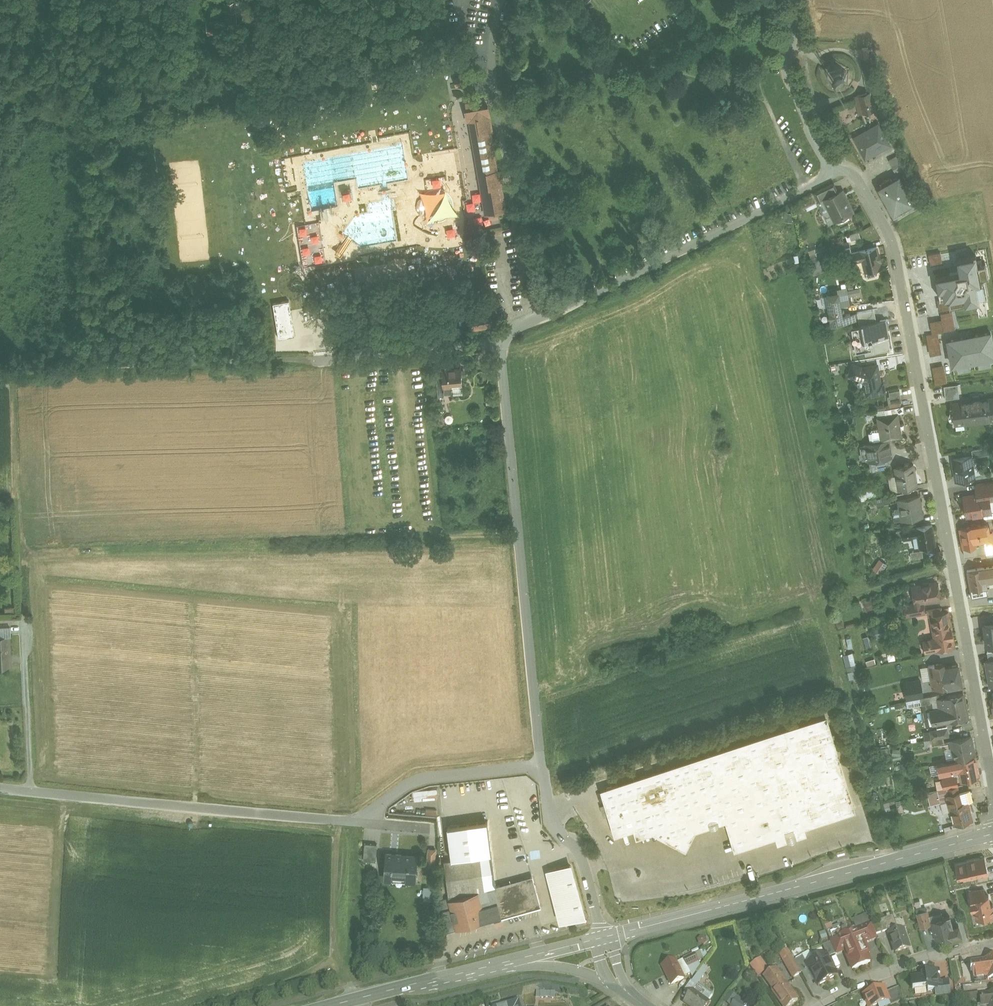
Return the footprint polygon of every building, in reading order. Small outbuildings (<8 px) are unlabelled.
[(234,1),(227,2),(229,12),(226,12),(227,17),(230,16),(230,18),(237,17),(234,1)] [(230,18),(207,22),(208,33),(238,28),(237,17),(230,18)] [(857,80),(859,73),(857,65),(852,59),(846,55),(839,54),(831,55),(825,60),(821,66),(819,74),(821,81),(826,88),(832,92),(839,93),(847,91),(853,87),(857,80)] [(464,75),(454,78),(457,86),(467,84),(464,75)] [(871,91),(857,94),(861,111),(876,107),(871,91)] [(489,105),(465,109),(467,121),(469,121),(485,214),(507,210),(500,169),(498,169),(492,132),(494,132),(489,105)] [(879,118),(852,133),(865,157),(893,141),(879,118)] [(900,175),(894,178),(893,177),(892,177),(891,175),(883,179),(885,182),(878,186),(893,214),(915,202),(900,175)] [(833,182),(817,190),(821,199),(824,198),(837,191),(833,182)] [(837,191),(824,198),(833,216),(835,219),(853,210),(842,189),(837,191)] [(833,216),(824,198),(821,199),(819,200),(828,219),(833,216)] [(793,212),(786,211),(784,220),(791,221),(793,212)] [(319,219),(298,222),(301,244),(315,242),(317,252),(312,253),(313,258),(324,257),(319,219)] [(852,251),(851,251),(853,260),(863,257),(866,269),(868,274),(875,272),(874,267),(882,265),(877,245),(852,251)] [(850,247),(840,250),(843,262),(853,260),(851,251),(852,251),(850,247)] [(940,251),(929,253),(930,262),(942,260),(940,251)] [(959,270),(936,275),(940,296),(948,294),(948,296),(963,293),(965,301),(980,298),(980,296),(989,294),(985,275),(980,276),(978,264),(976,254),(957,257),(959,270)] [(988,274),(986,262),(978,264),(980,276),(988,274)] [(847,286),(839,287),(842,304),(850,303),(847,286)] [(860,286),(849,288),(850,294),(861,292),(860,286)] [(838,291),(827,293),(830,309),(829,309),(831,317),(832,323),(852,319),(850,312),(842,313),(838,291)] [(288,303),(275,305),(280,335),(293,332),(288,303)] [(482,306),(463,309),(465,317),(472,316),(474,327),(492,324),(489,308),(483,309),(482,306)] [(874,307),(857,310),(860,326),(853,327),(860,326),(861,333),(853,334),(856,350),(865,349),(866,352),(890,347),(885,321),(877,323),(874,307)] [(955,326),(952,309),(941,311),(942,318),(930,320),(932,330),(955,326)] [(947,338),(952,362),(992,354),(992,333),(992,329),(947,338)] [(938,331),(927,333),(931,353),(942,351),(938,331)] [(877,363),(862,366),(853,362),(850,369),(850,373),(860,376),(865,380),(867,392),(884,389),(883,380),(880,381),(877,363)] [(944,363),(933,365),(936,382),(947,380),(944,363)] [(461,367),(442,368),(443,375),(444,385),(462,383),(461,367)] [(443,375),(431,376),(433,393),(444,393),(444,385),(443,375)] [(958,383),(944,384),(945,397),(959,396),(958,383)] [(899,388),(889,390),(889,394),(887,394),(889,407),(901,405),(900,400),(902,400),(899,388)] [(952,401),(955,422),(964,421),(990,418),(992,418),(992,397),(980,398),(979,394),(979,397),(973,398),(973,399),(952,401)] [(898,411),(877,415),(879,426),(872,427),(871,429),(872,439),(881,437),(902,434),(898,411)] [(888,438),(859,443),(861,453),(865,455),(869,456),(869,459),(887,456),(890,455),(891,454),(888,438)] [(990,446),(972,449),(973,456),(991,453),(990,446)] [(971,455),(953,458),(956,479),(974,476),(971,455)] [(887,456),(869,459),(871,465),(888,462),(887,456)] [(913,463),(895,466),(899,487),(910,485),(917,484),(913,463)] [(976,483),(978,493),(988,492),(989,498),(992,498),(992,480),(976,483)] [(857,490),(859,499),(877,496),(875,486),(857,490)] [(978,493),(964,496),(967,514),(991,510),(989,498),(988,492),(978,493)] [(894,493),(876,496),(877,497),(881,496),(882,502),(895,500),(894,493)] [(919,495),(898,499),(902,519),(923,515),(919,495)] [(960,528),(965,555),(986,551),(985,541),(981,542),(980,538),(985,537),(986,541),(992,540),(992,532),(992,528),(989,529),(988,523),(960,528)] [(932,524),(902,529),(904,539),(913,537),(912,536),(918,535),(920,547),(936,544),(932,524)] [(922,549),(910,551),(911,558),(923,556),(922,549)] [(888,564),(880,559),(873,568),(881,573),(888,564)] [(967,569),(970,588),(987,585),(985,574),(992,573),(992,565),(983,567),(983,566),(967,569)] [(930,582),(923,584),(923,585),(913,587),(916,602),(923,601),(939,598),(936,582),(930,583),(930,582)] [(872,598),(863,601),(866,609),(875,606),(872,598)] [(916,602),(905,605),(907,614),(925,611),(923,601),(916,602)] [(941,607),(928,609),(929,616),(930,616),(930,615),(942,613),(942,612),(941,607)] [(949,611),(942,612),(942,613),(930,615),(930,616),(934,637),(924,640),(926,651),(955,645),(953,637),(952,627),(951,621),(949,611)] [(873,636),(894,631),(892,621),(871,626),(873,636)] [(984,623),(987,644),(992,643),(992,621),(984,623)] [(0,625),(0,634),(8,633),(8,635),(10,635),(10,624),(0,625)] [(0,634),(0,665),(7,665),(7,653),(9,653),(8,635),(8,633),(0,634)] [(856,663),(853,651),(844,653),(847,665),(856,663)] [(958,664),(944,666),(943,662),(935,664),(928,665),(932,687),(932,688),(937,687),(944,686),(946,685),(947,686),(962,683),(958,664)] [(921,680),(903,683),(907,699),(920,696),(919,690),(922,689),(921,680)] [(937,687),(932,688),(932,687),(922,689),(919,690),(920,696),(936,694),(945,692),(944,686),(937,687)] [(947,695),(936,697),(938,707),(929,709),(932,723),(968,717),(963,692),(947,695)] [(929,695),(920,696),(922,703),(931,702),(929,695)] [(827,717),(600,789),(615,834),(634,828),(637,836),(652,831),(686,848),(696,829),(704,827),(726,820),(735,849),(775,836),(777,842),(807,833),(805,827),(856,810),(827,717)] [(937,728),(930,729),(932,738),(943,735),(949,734),(947,728),(938,730),(937,728)] [(943,735),(932,738),(933,744),(945,742),(943,735)] [(971,736),(951,740),(954,759),(975,755),(971,736)] [(954,759),(938,762),(940,772),(959,768),(961,778),(979,775),(975,755),(954,759)] [(956,775),(942,778),(944,788),(947,787),(958,785),(956,775)] [(958,785),(947,787),(951,800),(952,806),(952,807),(950,807),(954,824),(972,819),(967,800),(962,802),(958,785)] [(944,788),(938,789),(942,803),(951,800),(947,787),(944,788)] [(438,789),(414,789),(414,798),(438,798),(438,789)] [(938,791),(927,794),(930,804),(940,802),(938,791)] [(885,809),(897,807),(896,800),(884,802),(885,809)] [(503,917),(542,906),(533,875),(496,886),(488,821),(447,826),(452,859),(444,859),(448,898),(437,901),(444,931),(493,916),(494,921),(499,920),(503,919),(503,917)] [(377,842),(365,841),(364,858),(376,859),(377,842)] [(436,847),(428,847),(427,864),(434,865),(436,847)] [(417,856),(401,855),(402,853),(387,851),(385,876),(391,877),(391,882),(406,883),(407,878),(416,879),(417,856)] [(985,856),(967,860),(955,863),(957,873),(962,872),(964,878),(988,873),(985,856)] [(559,922),(586,914),(572,862),(558,866),(545,869),(559,922)] [(969,898),(971,908),(974,908),(976,916),(985,914),(986,917),(992,915),(992,903),(991,904),(989,894),(969,898)] [(927,909),(916,912),(920,926),(931,923),(930,921),(927,909)] [(852,921),(856,931),(863,928),(872,925),(871,923),(868,915),(852,921)] [(950,915),(932,920),(937,940),(951,937),(951,936),(961,934),(959,924),(953,926),(950,915)] [(890,917),(889,916),(886,917),(886,918),(885,919),(888,929),(896,927),(893,916),(890,917)] [(885,919),(871,923),(872,925),(876,935),(889,931),(888,929),(885,919)] [(872,925),(863,928),(868,942),(877,939),(876,935),(872,925)] [(868,942),(863,928),(856,931),(858,936),(848,940),(846,935),(839,937),(845,951),(852,970),(871,963),(866,952),(868,951),(865,944),(868,943),(868,942)] [(903,929),(889,934),(896,953),(910,949),(903,929)] [(825,933),(819,935),(822,942),(828,940),(825,933)] [(845,951),(839,937),(830,941),(831,943),(836,955),(845,951)] [(831,943),(823,946),(827,958),(828,959),(836,955),(831,943)] [(788,950),(780,955),(793,978),(801,974),(794,961),(788,950)] [(694,955),(684,960),(687,967),(698,962),(694,955)] [(807,965),(809,970),(818,987),(838,977),(828,959),(827,958),(826,955),(807,965)] [(802,957),(794,961),(801,974),(809,970),(807,965),(802,957)] [(760,959),(751,966),(760,977),(769,971),(760,959)] [(675,960),(662,967),(671,985),(684,979),(675,960)] [(985,960),(971,963),(972,971),(970,971),(971,973),(972,973),(974,986),(974,987),(986,985),(984,979),(987,979),(987,981),(988,981),(985,960)] [(776,969),(765,977),(775,991),(773,992),(784,1005),(790,1005),(798,1001),(776,969)] [(699,972),(692,982),(697,986),(704,976),(699,972)] [(923,978),(911,980),(913,992),(927,990),(928,993),(935,992),(938,991),(937,984),(936,972),(928,973),(928,975),(925,975),(924,976),(923,977),(923,978)] [(948,983),(937,984),(938,991),(935,992),(936,998),(950,996),(948,983)] [(864,997),(868,1005),(878,1005),(888,1002),(889,1002),(886,994),(884,989),(864,997)] [(886,994),(889,1002),(888,1002),(890,1005),(894,1005),(902,1002),(898,989),(886,994)] [(555,999),(556,991),(536,990),(536,999),(555,999)] [(693,991),(684,1003),(689,1005),(708,1005),(710,1003),(693,991)] [(975,992),(964,994),(957,995),(959,1002),(977,999),(976,992),(975,992)] [(724,1002),(731,1005),(743,1005),(735,1001),(737,998),(730,993),(724,1002)] [(980,996),(981,1005),(983,1005),(990,1005),(991,1005),(992,1005),(992,994),(980,996)]
